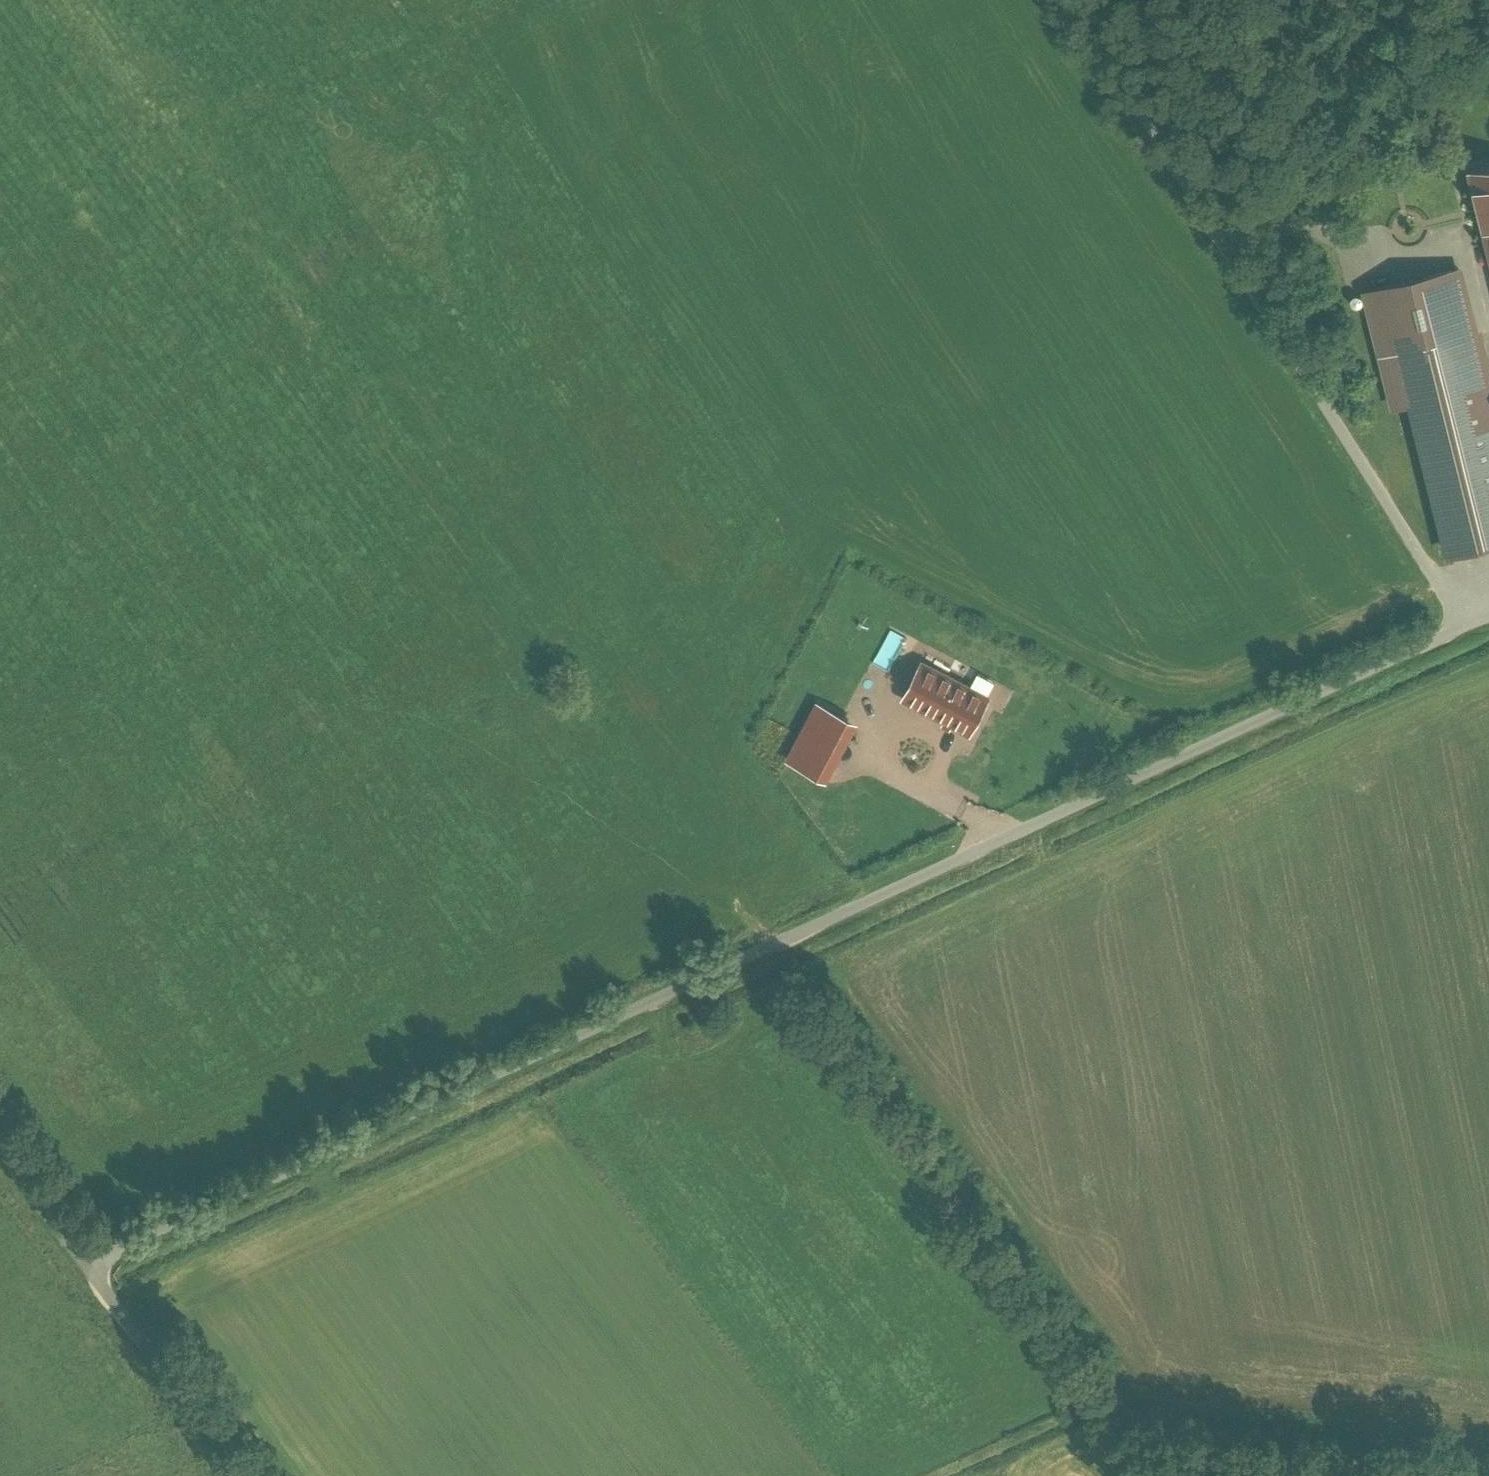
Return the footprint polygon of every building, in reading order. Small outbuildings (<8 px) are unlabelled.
[(1468,171),(1488,255),(1488,166),(1468,171)] [(1459,268),(1366,292),(1396,407),(1414,403),(1452,553),(1488,543),(1488,391),(1459,268)] [(962,737),(982,700),(920,666),(899,703),(962,737)] [(789,775),(835,799),(860,752),(814,728),(789,775)]
